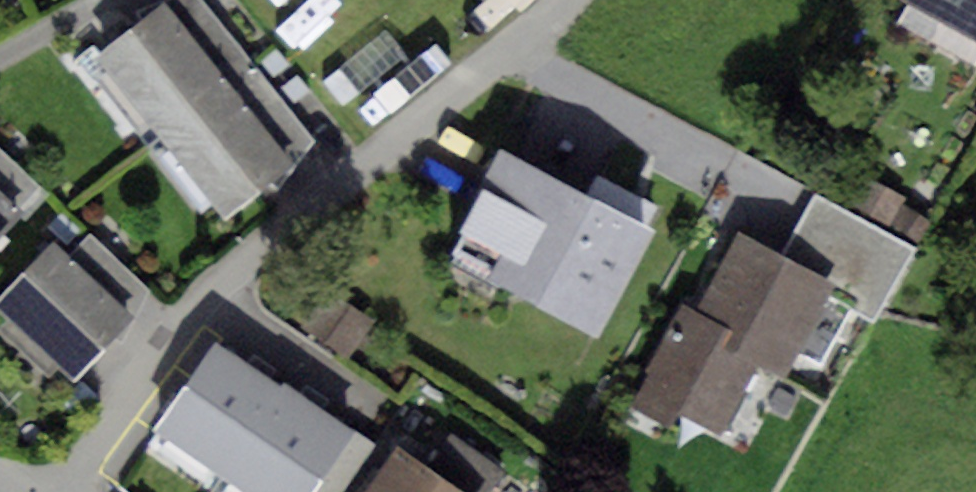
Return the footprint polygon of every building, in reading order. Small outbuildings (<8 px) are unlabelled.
[(251,56),(202,0),(163,0),(132,11),(134,23),(97,54),(157,133),(251,56)] [(902,2),(975,41),(975,0),(903,0),(902,2)] [(251,56),(157,133),(223,220),(265,181),(279,189),(315,140),(251,56)] [(21,210),(43,186),(0,147),(0,191),(21,210)] [(652,228),(499,149),(444,253),(597,333),(652,228)] [(856,175),(842,202),(887,225),(899,204),(901,198),(856,175)] [(21,210),(0,191),(0,233),(21,210)] [(811,197),(780,256),(834,283),(885,311),(916,251),(811,197)] [(899,204),(887,225),(919,242),(930,221),(899,204)] [(780,256),(737,234),(697,312),(680,303),(627,406),(669,428),(679,409),(721,430),(754,366),(784,381),(834,283),(780,256)] [(87,235),(67,256),(133,319),(148,290),(87,235)] [(53,242),(0,296),(0,312),(72,382),(133,319),(67,256),(53,242)] [(326,288),(301,325),(347,356),(373,319),(326,288)] [(219,474),(277,387),(217,346),(158,432),(219,474)] [(219,474),(246,491),(310,491),(351,430),(281,382),(277,387),(219,474)] [(351,430),(310,491),(343,491),(374,445),(351,430)] [(450,433),(427,466),(464,491),(489,491),(504,470),(450,433)] [(397,445),(364,491),(464,491),(427,466),(397,445)]
